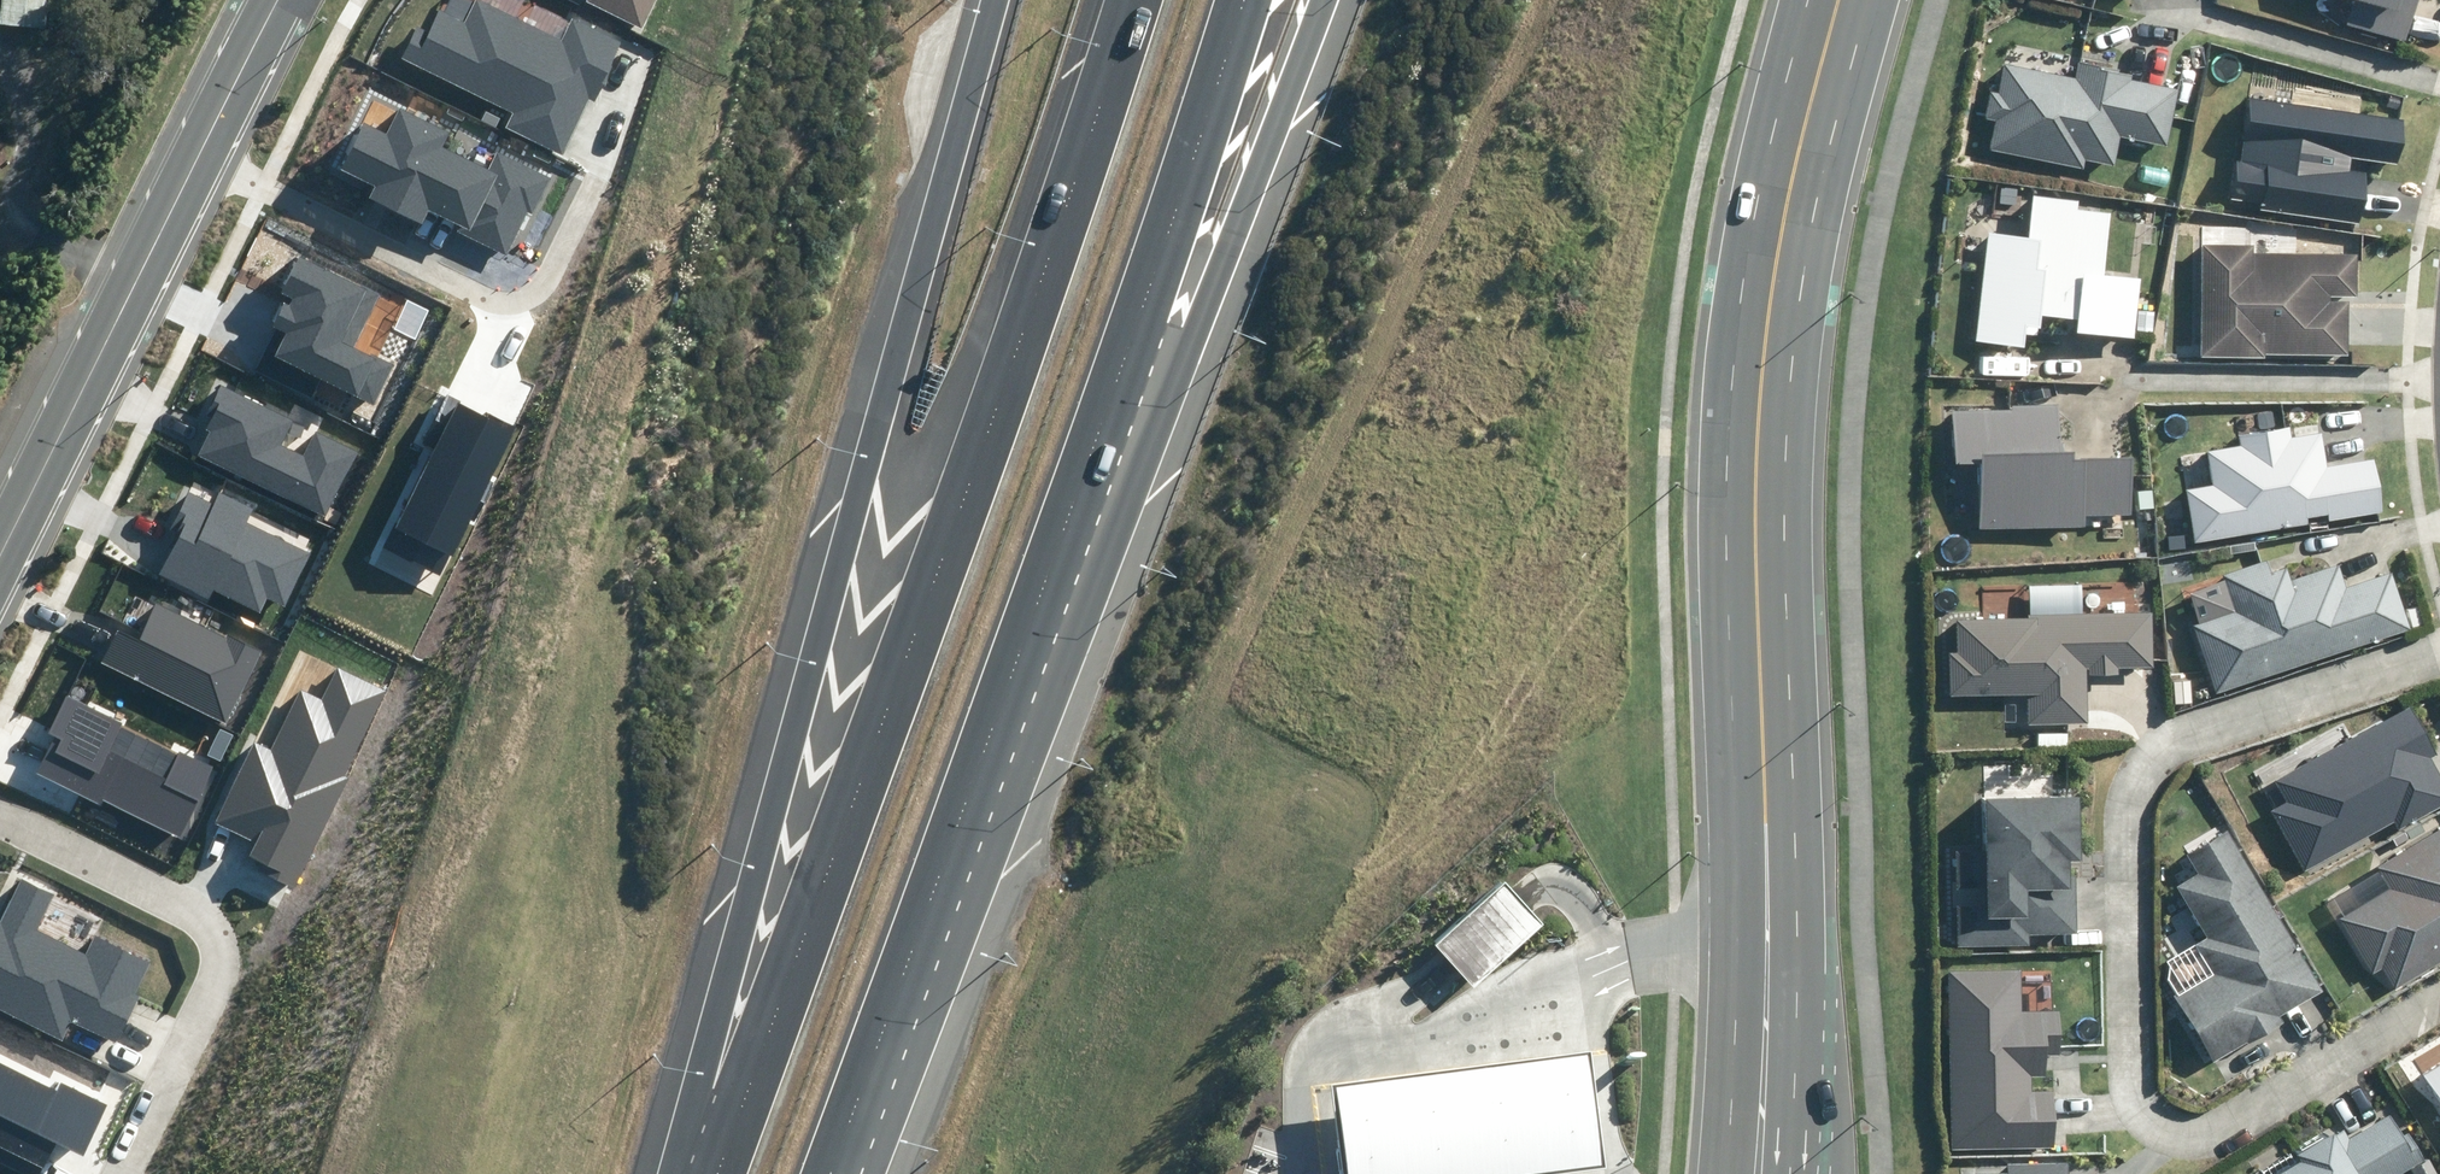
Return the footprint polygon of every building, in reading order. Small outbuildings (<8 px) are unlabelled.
[(0,20),(0,24),(46,29),(49,0),(2,0),(0,20)] [(561,150),(588,94),(597,98),(624,41),(571,16),(561,35),(487,0),(474,0),(464,21),(439,9),(429,30),(416,24),(399,59),(515,114),(510,126),(561,150)] [(641,29),(655,0),(586,0),(585,2),(641,29)] [(2332,21),(2394,36),(2403,0),(2337,0),(2332,21)] [(2172,81),(2080,64),(2078,73),(2002,59),(1996,89),(1986,87),(1980,117),(1992,119),(1987,148),(2078,165),(2080,153),(2112,159),(2116,138),(2160,146),(2172,81)] [(2394,119),(2244,98),(2229,204),(2349,221),(2358,159),(2388,163),(2394,119)] [(387,134),(365,124),(343,169),(376,184),(369,198),(421,223),(428,208),(462,224),(457,233),(506,256),(545,175),(494,150),(486,168),(444,148),(451,132),(400,108),(387,134)] [(2019,236),(1976,233),(1969,340),(1981,341),(1979,374),(2017,377),(2020,334),(2034,335),(2036,315),(2063,317),(2062,330),(2127,335),(2131,278),(2095,276),(2099,210),(2071,208),(2072,194),(2022,191),(2019,236)] [(2350,255),(2196,245),(2191,354),(2338,361),(2340,305),(2341,297),(2348,298),(2350,255)] [(378,294),(301,258),(284,293),(295,299),(292,305),(284,302),(273,325),(287,332),(274,357),(373,405),(392,365),(353,346),(378,294)] [(290,421),(224,388),(191,455),(326,522),(362,452),(318,430),(304,456),(279,444),(290,421)] [(514,431),(458,402),(396,525),(452,553),(514,431)] [(2054,404),(1948,404),(1948,462),(1970,462),(1970,528),(2077,528),(2077,517),(2120,517),(2120,454),(2054,454),(2054,404)] [(2238,443),(2196,450),(2202,485),(2180,489),(2188,538),(2369,509),(2358,443),(2312,450),(2308,426),(2237,437),(2238,443)] [(214,502),(188,490),(170,529),(178,533),(159,573),(209,596),(212,589),(262,612),(268,599),(286,607),(312,551),(249,521),(255,509),(219,492),(214,502)] [(2176,587),(2210,691),(2396,631),(2376,571),(2330,586),(2323,564),(2270,582),(2262,559),(2176,587)] [(137,641),(114,630),(97,663),(224,725),(258,655),(155,604),(137,641)] [(2140,612),(1951,619),(1952,652),(1939,653),(1941,699),(2012,696),(2013,726),(2081,723),(2079,675),(2109,674),(2109,666),(2142,665),(2140,612)] [(271,749),(255,742),(217,822),(257,841),(250,855),(271,866),(267,874),(294,887),(388,691),(336,666),(321,697),(301,688),(271,749)] [(123,721),(65,694),(46,735),(53,738),(36,774),(100,804),(102,799),(180,836),(212,769),(121,726),(123,721)] [(2269,777),(2281,800),(2263,810),(2297,870),(2308,864),(2313,873),(2439,803),(2439,782),(2398,706),(2269,777)] [(2063,791),(1970,791),(1971,911),(1992,911),(1992,945),(2026,944),(2026,930),(2071,930),(2071,881),(2048,881),(2048,857),(2064,856),(2063,791)] [(2336,912),(2380,990),(2439,956),(2439,822),(2369,862),(2382,886),(2336,912)] [(2320,989),(2220,827),(2181,851),(2192,870),(2167,886),(2200,938),(2188,945),(2205,971),(2166,995),(2206,1060),(2320,989)] [(19,873),(0,914),(0,1008),(62,1037),(71,1019),(114,1039),(151,960),(95,935),(87,952),(38,930),(57,891),(19,873)] [(1519,896),(1503,879),(1434,942),(1448,958),(1475,988),(1545,926),(1519,896)] [(2028,969),(1948,974),(1958,1144),(2048,1139),(2043,1056),(2063,1055),(2060,1011),(2030,1012),(2028,969)] [(1344,1173),(1567,1173),(1606,1169),(1592,1053),(1333,1085),(1344,1173)] [(2416,1072),(2439,1111),(2439,1058),(2416,1072)] [(0,1061),(0,1160),(28,1173),(43,1173),(58,1144),(84,1157),(110,1106),(61,1082),(57,1090),(0,1061)] [(2282,1147),(2288,1157),(2261,1173),(2393,1173),(2420,1157),(2390,1108),(2347,1135),(2341,1125),(2316,1140),(2310,1130),(2282,1147)]
